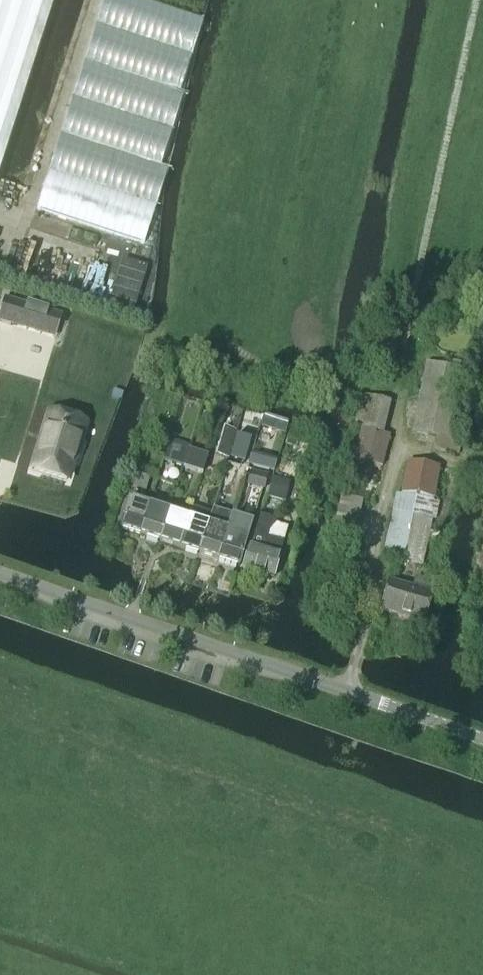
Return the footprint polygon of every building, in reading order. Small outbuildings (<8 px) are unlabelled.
[(54,0),(0,0),(0,168),(54,0)] [(144,245),(167,173),(159,170),(183,96),(178,94),(202,20),(140,0),(103,0),(83,63),(59,138),(35,210),(144,245)] [(122,260),(107,308),(131,315),(146,268),(122,260)] [(0,312),(0,323),(12,327),(54,340),(61,317),(47,312),(4,299),(0,312)] [(458,457),(460,445),(451,443),(465,373),(426,365),(412,435),(436,440),(433,452),(458,457)] [(113,391),(111,399),(119,401),(121,393),(113,391)] [(362,397),(354,429),(362,431),(382,436),(390,404),(362,397)] [(51,414),(33,472),(66,482),(72,460),(75,461),(79,447),(77,446),(83,424),(51,414)] [(263,418),(260,428),(266,429),(269,419),(263,418)] [(224,428),(216,455),(227,458),(227,459),(235,432),(234,431),(224,428)] [(236,438),(229,459),(244,464),(251,442),(236,438)] [(170,441),(163,462),(182,468),(183,468),(188,451),(189,447),(187,447),(170,441)] [(183,468),(183,469),(200,474),(202,474),(207,457),(206,457),(188,451),(183,468)] [(248,466),(275,474),(279,463),(251,455),(248,466)] [(395,496),(380,559),(420,568),(426,542),(437,544),(440,524),(446,525),(450,508),(433,504),(440,468),(407,462),(400,497),(395,496)] [(247,487),(264,491),(267,477),(250,473),(247,487)] [(136,475),(131,491),(146,495),(151,480),(136,475)] [(267,499),(285,504),(291,483),(273,479),(267,499)] [(118,531),(139,537),(147,508),(127,501),(118,531)] [(147,508),(139,537),(158,543),(168,514),(147,508)] [(206,526),(197,555),(217,562),(231,516),(212,511),(207,526),(206,526)] [(168,514),(158,543),(178,549),(187,520),(168,514)] [(231,516),(217,562),(237,568),(250,527),(245,525),(246,522),(231,516)] [(247,549),(242,570),(273,578),(278,558),(278,557),(282,543),(286,529),(274,526),(268,520),(257,517),(252,535),(251,535),(248,550),(247,549)] [(187,520),(178,549),(197,555),(206,526),(187,520)] [(388,583),(380,610),(422,623),(430,596),(433,586),(414,581),(411,590),(388,583)]
